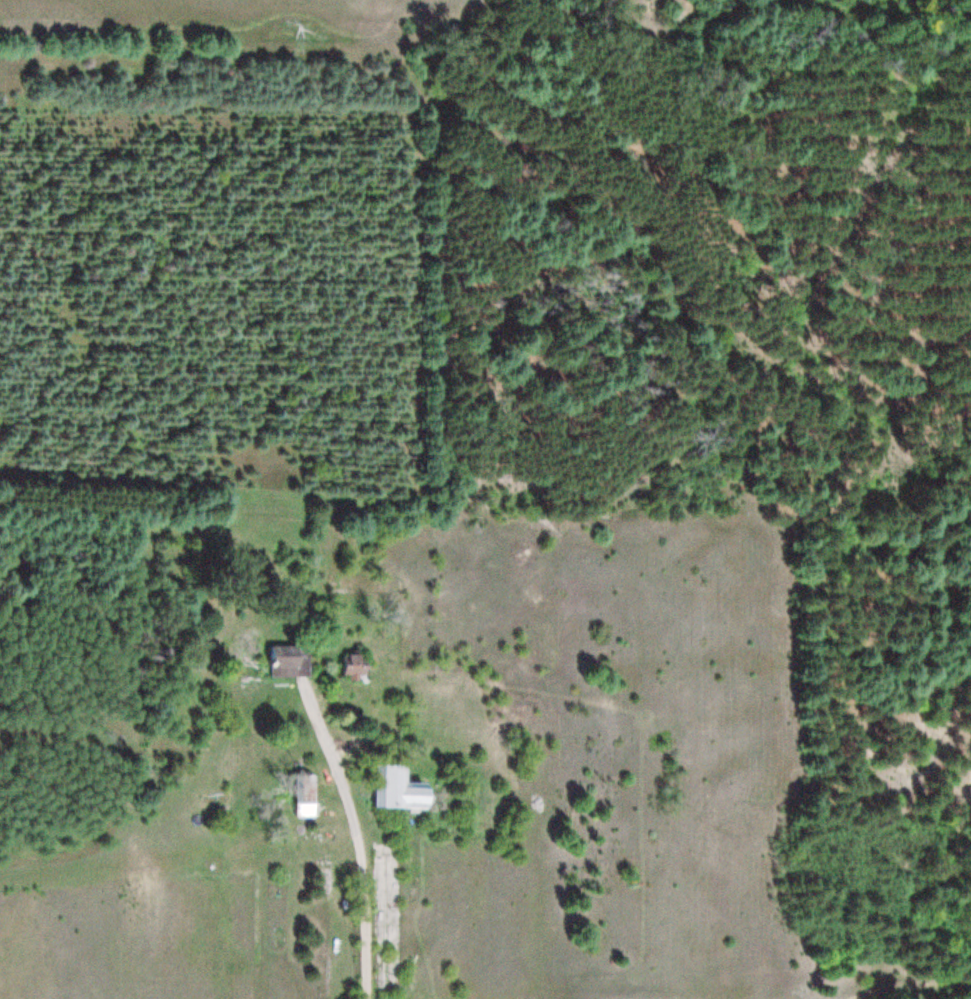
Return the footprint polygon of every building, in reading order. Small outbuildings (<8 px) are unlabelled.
[(310,675),(310,646),(283,646),(283,675),(310,675)] [(377,806),(436,807),(436,781),(410,781),(410,762),(377,762),(377,806)]
